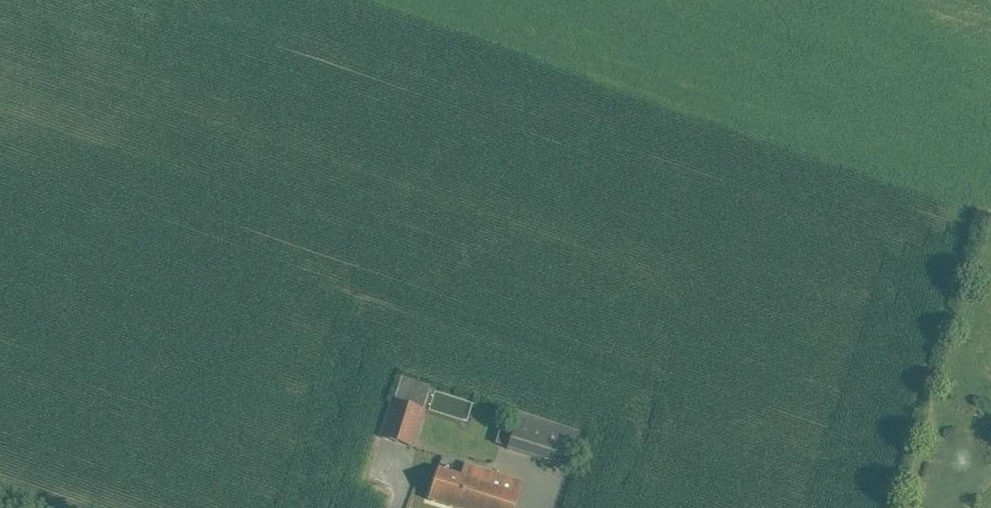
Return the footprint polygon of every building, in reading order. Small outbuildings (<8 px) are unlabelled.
[(425,410),(423,410),(431,387),(401,377),(393,400),(390,399),(378,437),(413,448),(425,410)] [(518,413),(507,448),(567,468),(578,432),(518,413)] [(434,480),(428,500),(455,507),(515,507),(523,481),(464,462),(460,474),(438,467),(434,480)]
